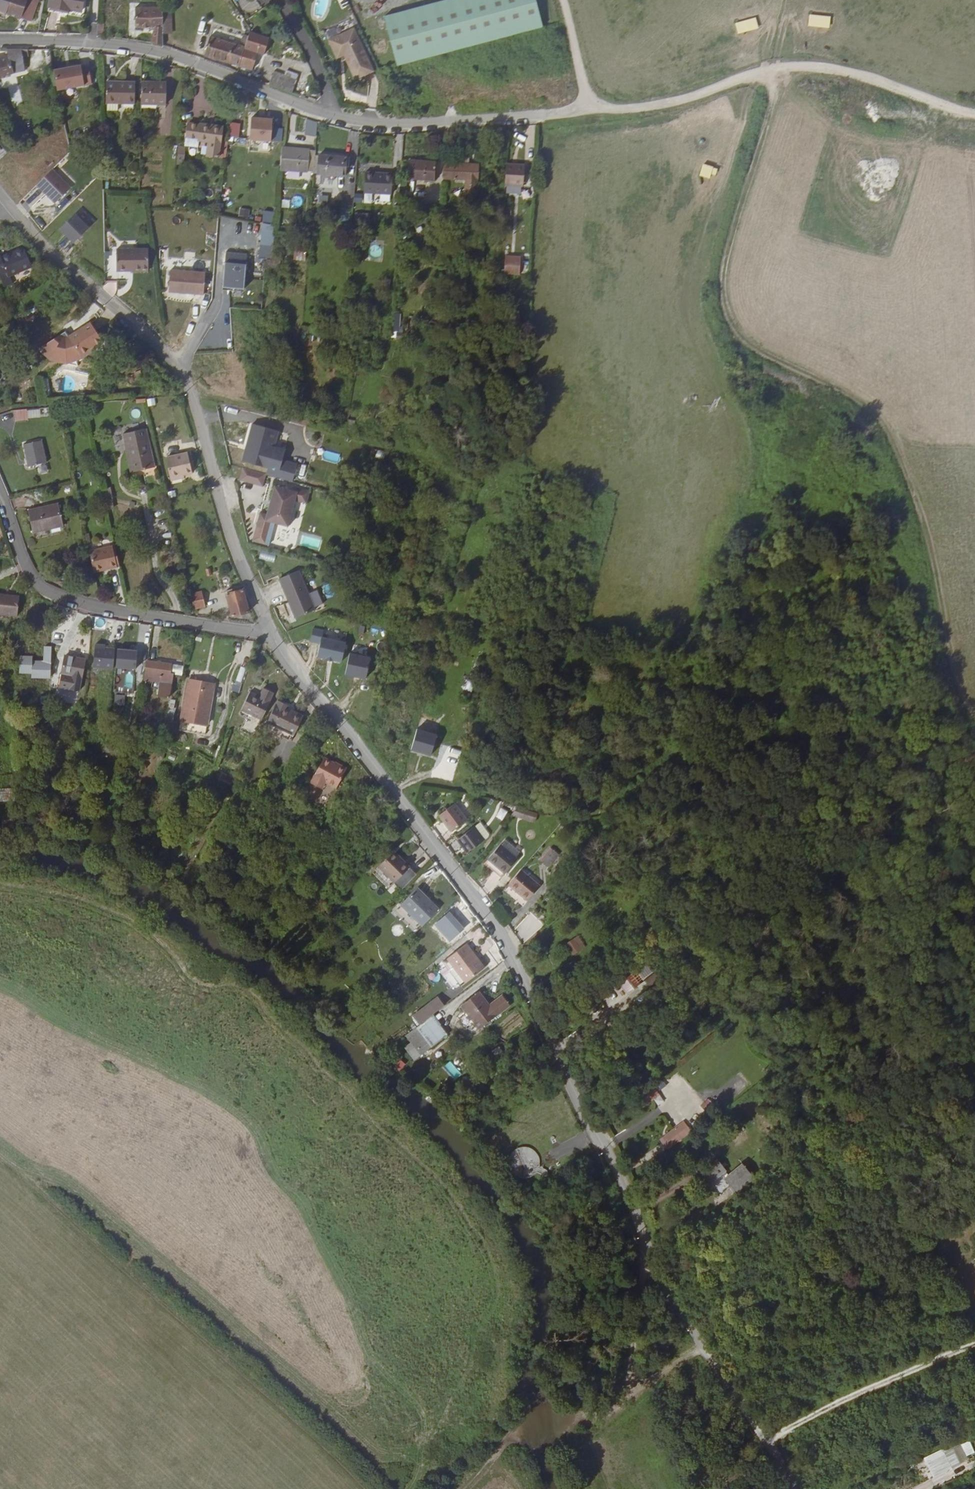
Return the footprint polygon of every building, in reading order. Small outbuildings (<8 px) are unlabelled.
[(28,20),(36,0),(0,0),(0,10),(28,20)] [(50,9),(72,11),(72,8),(82,9),(83,0),(50,0),(50,9)] [(161,0),(154,0),(154,4),(131,4),(131,25),(150,25),(150,41),(162,44),(161,0)] [(383,15),(397,64),(542,23),(535,0),(438,0),(383,15)] [(808,27),(830,28),(830,16),(809,15),(808,27)] [(735,23),(738,35),(759,29),(756,18),(735,23)] [(352,79),(372,69),(353,27),(324,40),(332,58),(341,54),(352,79)] [(247,38),(244,49),(256,52),(265,55),(270,40),(248,33),(247,38)] [(203,56),(240,66),(244,49),(247,38),(242,36),(240,45),(208,36),(203,56)] [(26,72),(23,56),(28,55),(27,48),(9,48),(10,56),(0,58),(0,78),(26,72)] [(256,52),(244,49),(240,66),(252,70),(256,52)] [(82,65),(54,70),(58,89),(93,83),(89,66),(82,67),(82,65)] [(296,83),(284,79),(282,84),(280,92),(293,97),(296,83)] [(280,92),(282,84),(273,80),(270,87),(280,92)] [(106,105),(135,105),(135,84),(106,84),(106,105)] [(165,106),(166,84),(140,84),(140,105),(165,106)] [(318,120),(307,116),(306,133),(317,134),(318,120)] [(266,119),(253,118),(251,140),(272,142),(274,117),(266,117),(266,119)] [(220,139),(222,126),(190,122),(187,141),(198,142),(208,143),(207,154),(218,155),(220,139)] [(218,155),(227,156),(230,140),(220,139),(218,155)] [(9,155),(1,142),(0,142),(0,160),(9,155)] [(314,172),(316,150),(283,148),(282,170),(314,172)] [(446,156),(446,163),(471,164),(471,157),(446,156)] [(348,160),(320,158),(319,177),(330,178),(330,182),(337,183),(337,178),(346,179),(348,160)] [(434,165),(409,163),(407,180),(434,182),(434,165)] [(444,179),(467,180),(466,196),(477,196),(479,165),(471,164),(446,163),(445,163),(444,179)] [(524,165),(506,164),(504,186),(522,187),(524,165)] [(714,180),(717,168),(703,164),(700,176),(714,180)] [(52,205),(68,190),(49,171),(34,187),(52,205)] [(362,174),(358,174),(357,190),(388,193),(389,174),(363,171),(362,174)] [(86,230),(72,216),(57,231),(71,245),(86,230)] [(261,224),(260,258),(273,259),(275,225),(261,224)] [(295,244),(298,244),(297,260),(305,261),(306,244),(308,245),(309,238),(295,238),(295,244)] [(146,273),(146,251),(113,251),(113,273),(146,273)] [(4,282),(27,273),(20,254),(0,262),(0,291),(6,288),(4,282)] [(505,256),(505,273),(518,273),(519,257),(505,256)] [(275,261),(267,261),(267,269),(281,270),(281,261),(275,261)] [(247,267),(226,266),(224,290),(245,291),(247,267)] [(170,295),(205,298),(206,276),(172,273),(170,295)] [(105,340),(93,323),(72,336),(68,331),(42,349),(53,362),(79,367),(79,361),(94,351),(92,348),(97,345),(105,340)] [(20,410),(7,411),(8,422),(21,421),(20,410)] [(239,462),(265,469),(263,475),(289,482),(294,467),(279,463),(282,451),(271,448),(276,432),(250,425),(239,462)] [(134,431),(143,470),(151,468),(142,430),(134,431)] [(125,445),(131,473),(143,470),(134,431),(119,435),(121,446),(125,445)] [(42,463),(37,442),(18,446),(24,468),(42,463)] [(186,456),(162,462),(167,482),(190,476),(186,456)] [(250,471),(240,468),(236,480),(247,483),(250,471)] [(263,475),(250,471),(247,483),(259,487),(263,475)] [(286,491),(271,487),(263,515),(257,513),(253,525),(267,529),(268,523),(284,527),(292,501),(303,505),(306,492),(287,487),(286,491)] [(58,527),(53,506),(23,513),(28,535),(58,527)] [(113,570),(109,550),(95,553),(100,573),(113,570)] [(100,573),(95,553),(86,555),(90,575),(100,573)] [(311,612),(294,573),(275,581),(291,620),(311,612)] [(197,591),(186,594),(189,608),(201,606),(197,591)] [(246,613),(240,592),(223,596),(229,617),(246,613)] [(0,595),(0,616),(14,617),(16,596),(0,595)] [(332,660),(340,662),(344,643),(321,637),(322,631),(312,628),(309,642),(318,644),(315,657),(324,659),(323,660),(331,662),(332,660)] [(142,638),(135,637),(134,652),(140,653),(142,638)] [(100,640),(90,639),(90,662),(109,663),(110,643),(100,643),(100,640)] [(128,657),(114,654),(113,664),(127,667),(128,657)] [(77,679),(81,662),(60,658),(57,675),(77,679)] [(177,673),(178,665),(143,658),(138,682),(143,683),(145,676),(155,678),(152,693),(163,695),(168,671),(177,673)] [(231,678),(237,680),(241,667),(235,665),(231,678)] [(77,679),(57,675),(55,690),(75,694),(77,679)] [(198,720),(207,681),(181,676),(173,716),(198,720)] [(228,689),(234,691),(237,680),(231,678),(228,689)] [(236,712),(257,722),(265,703),(264,702),(267,694),(257,690),(254,698),(244,694),(236,712)] [(282,705),(284,701),(274,697),(260,728),(278,735),(279,733),(289,738),(300,713),(282,705)] [(169,701),(165,701),(161,722),(167,723),(170,709),(168,708),(169,701)] [(235,733),(248,739),(257,722),(236,712),(234,717),(241,720),(235,733)] [(198,720),(173,716),(171,725),(197,730),(198,720)] [(310,776),(321,781),(323,777),(334,781),(343,761),(322,752),(310,776)] [(451,831),(467,819),(454,802),(438,815),(451,831)] [(519,805),(514,813),(536,822),(539,815),(519,805)] [(293,819),(281,811),(276,818),(289,826),(293,819)] [(480,822),(474,827),(484,841),(488,838),(489,834),(480,822)] [(468,854),(484,841),(474,827),(458,840),(468,854)] [(519,853),(504,840),(499,846),(514,858),(519,853)] [(514,858),(499,846),(482,866),(487,870),(488,868),(492,864),(497,869),(494,873),(500,878),(515,859),(514,858)] [(398,856),(391,850),(388,853),(395,859),(398,856)] [(549,869),(560,856),(554,850),(542,863),(549,869)] [(393,882),(408,867),(398,856),(395,859),(388,853),(376,865),(393,882)] [(497,869),(492,864),(488,868),(494,873),(497,869)] [(527,902),(540,887),(520,870),(508,885),(527,902)] [(400,904),(423,926),(439,909),(430,900),(428,901),(416,889),(400,904)] [(393,912),(416,933),(423,926),(400,904),(393,912)] [(579,935),(566,943),(573,955),(586,948),(579,935)] [(483,965),(465,941),(446,956),(454,966),(449,969),(459,983),(483,965)] [(454,966),(446,956),(441,959),(449,969),(454,966)] [(630,970),(617,983),(634,998),(646,985),(630,970)] [(479,990),(461,1003),(467,1010),(475,1020),(479,1025),(510,1003),(502,993),(489,1003),(479,990)] [(432,1013),(444,1004),(437,997),(413,1015),(419,1023),(432,1013)] [(475,1020),(467,1010),(458,1016),(466,1026),(475,1020)] [(432,1013),(419,1023),(415,1026),(431,1046),(447,1034),(432,1013)] [(431,1046),(415,1026),(406,1033),(421,1053),(431,1046)] [(375,1047),(380,1053),(388,1047),(383,1041),(375,1047)] [(497,1045),(488,1056),(496,1063),(505,1052),(497,1045)] [(399,1058),(393,1066),(400,1071),(406,1063),(399,1058)] [(736,1074),(726,1084),(729,1087),(740,1077),(736,1074)] [(657,1087),(639,1093),(642,1104),(660,1098),(657,1087)] [(677,1106),(685,1120),(691,1117),(683,1103),(677,1106)] [(682,1131),(676,1125),(661,1138),(669,1147),(686,1132),(683,1129),(682,1131)] [(511,1149),(510,1176),(538,1177),(539,1150),(511,1149)] [(706,1163),(693,1174),(700,1183),(714,1173),(706,1163)] [(731,1166),(714,1180),(725,1194),(743,1180),(731,1166)] [(960,1445),(965,1457),(974,1452),(970,1441),(960,1445)] [(933,1478),(962,1465),(952,1445),(924,1458),(933,1478)] [(929,1469),(924,1459),(907,1468),(909,1473),(916,1487),(928,1481),(923,1471),(929,1469)]
